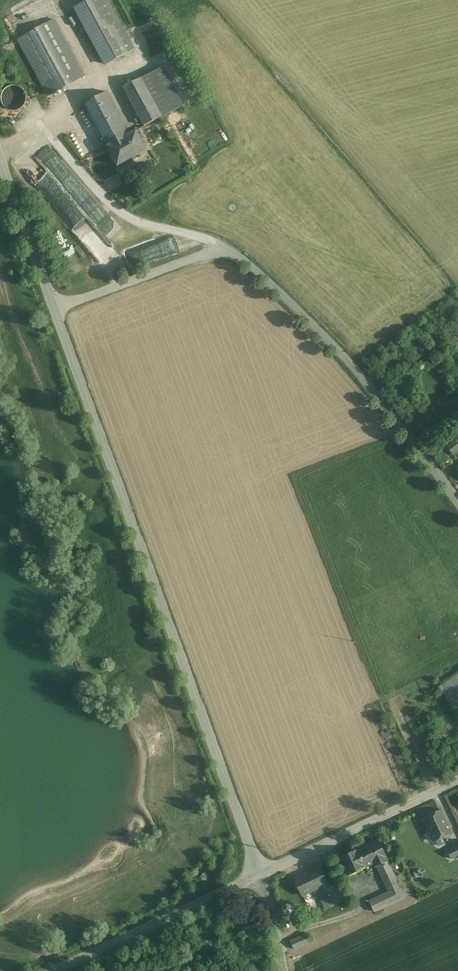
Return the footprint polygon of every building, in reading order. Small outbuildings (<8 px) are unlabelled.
[(75,7),(106,64),(134,49),(108,0),(88,0),(75,7)] [(86,75),(55,19),(20,39),(50,95),(86,75)] [(164,67),(142,78),(162,117),(184,105),(164,67)] [(142,78),(124,87),(145,126),(162,117),(142,78)] [(13,85),(10,85),(8,87),(5,88),(4,90),(3,91),(2,93),(1,94),(1,96),(1,98),(1,100),(1,101),(2,102),(2,104),(3,105),(4,107),(6,108),(8,109),(10,110),(12,111),(14,111),(17,110),(19,110),(21,108),(23,107),(24,106),(25,105),(26,103),(26,102),(26,100),(27,98),(26,95),(26,94),(25,92),(25,91),(23,89),(22,88),(20,87),(18,86),(17,85),(15,85),(13,85)] [(104,92),(83,104),(107,146),(128,134),(104,92)] [(128,134),(107,146),(118,166),(148,149),(137,130),(128,134)] [(215,145),(209,135),(191,145),(197,156),(215,145)] [(107,214),(42,138),(15,162),(79,237),(107,214)] [(98,240),(82,243),(96,270),(109,262),(98,240)] [(452,345),(457,340),(454,336),(448,341),(452,345)] [(450,440),(457,450),(457,434),(450,440)] [(450,440),(445,444),(453,454),(457,450),(450,440)] [(439,689),(454,711),(457,708),(457,676),(439,689)] [(452,719),(450,718),(447,718),(444,718),(442,719),(439,721),(438,722),(437,724),(436,726),(435,727),(435,729),(435,731),(435,733),(435,735),(436,736),(436,737),(437,738),(439,740),(440,741),(442,742),(443,743),(445,743),(448,744),(450,743),(452,743),(454,742),(456,740),(457,739),(457,738),(457,723),(457,722),(456,721),(454,720),(452,719)] [(443,810),(425,818),(435,841),(453,833),(443,810)] [(379,840),(362,847),(367,857),(362,859),(367,867),(375,864),(376,867),(379,866),(382,873),(392,869),(388,861),(389,861),(379,840)] [(362,847),(340,858),(349,876),(367,867),(362,859),(367,857),(362,847)] [(320,867),(295,879),(303,895),(328,883),(320,867)] [(392,869),(382,873),(384,878),(394,874),(392,869)] [(394,874),(384,878),(390,889),(399,885),(394,874)] [(405,897),(399,885),(390,889),(391,892),(385,895),(389,904),(405,897)] [(385,895),(370,902),(375,911),(389,904),(385,895)] [(331,896),(321,900),(325,910),(335,906),(331,896)] [(321,898),(314,899),(315,910),(322,909),(321,898)] [(308,934),(292,940),(296,950),(311,943),(308,934)]
